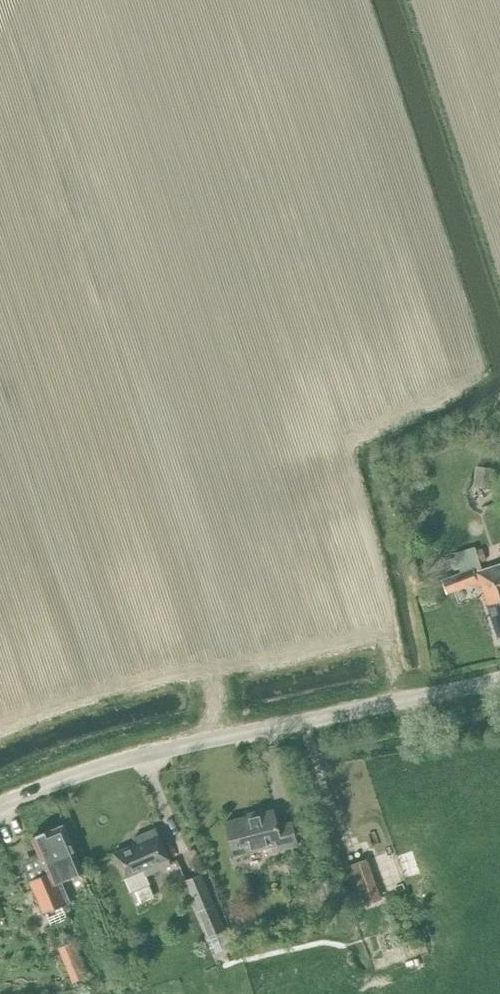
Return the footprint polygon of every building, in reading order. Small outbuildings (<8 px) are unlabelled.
[(475,466),(473,487),(491,488),(494,467),(475,466)] [(450,558),(454,570),(459,568),(460,570),(479,564),(474,547),(454,553),(455,556),(450,558)] [(475,573),(473,569),(443,580),(447,592),(479,581),(499,638),(499,637),(499,565),(475,573)] [(274,851),(298,845),(292,822),(277,826),(273,809),(225,822),(234,855),(272,845),(274,851)] [(47,874),(34,880),(30,882),(43,913),(46,912),(51,925),(68,918),(63,905),(71,902),(62,881),(83,872),(75,852),(63,824),(32,837),(44,866),(47,874)] [(124,877),(129,892),(149,884),(145,875),(171,864),(158,834),(156,829),(133,838),(135,844),(113,853),(124,877)] [(90,839),(80,843),(84,854),(94,850),(90,839)] [(382,899),(367,858),(343,868),(357,908),(382,899)] [(202,873),(185,880),(209,937),(226,929),(202,873)] [(329,898),(327,889),(323,876),(322,876),(314,878),(318,891),(321,900),(329,898)] [(73,932),(67,919),(52,926),(60,947),(70,943),(67,935),(73,932)] [(231,947),(236,960),(243,957),(235,938),(230,940),(226,929),(209,937),(206,938),(212,954),(231,947)] [(59,949),(73,982),(87,975),(73,942),(59,949)]
